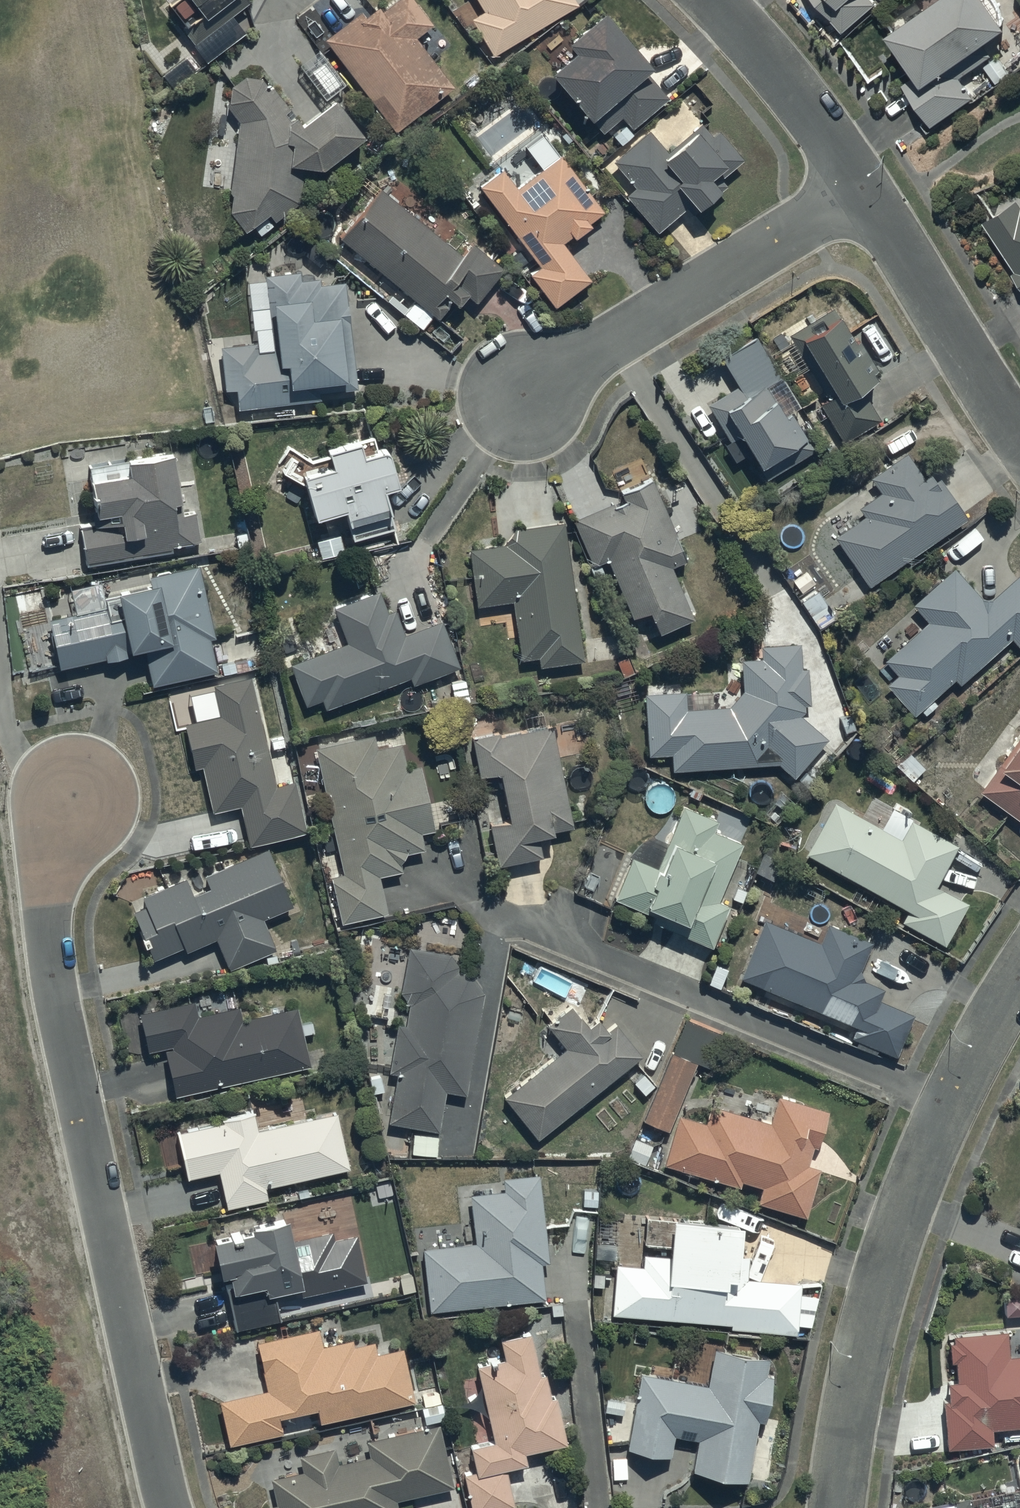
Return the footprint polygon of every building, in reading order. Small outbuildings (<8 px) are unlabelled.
[(164,6),(193,46),(190,47),(189,48),(199,63),(240,33),(230,19),(247,7),(241,0),(173,0),(164,6)] [(322,42),(393,135),(453,89),(414,38),(433,24),(415,0),(395,0),(380,11),(377,6),(363,17),(360,14),(322,42)] [(481,11),(469,17),(491,55),(574,7),(569,0),(475,0),(481,11)] [(841,30),(870,3),(867,0),(813,0),(841,30)] [(880,32),(912,80),(899,89),(925,128),(972,97),(957,74),(990,53),(979,38),(996,27),(979,0),(928,0),(880,32)] [(566,55),(545,73),(543,74),(584,124),(587,121),(598,135),(618,119),(627,129),(662,100),(640,73),(644,70),(598,14),(559,46),(566,55)] [(228,85),(222,105),(237,124),(226,212),(240,232),(265,214),(271,223),(297,205),(302,171),(313,172),(358,138),(329,100),(299,124),(263,77),(243,75),(228,85)] [(653,233),(685,207),(691,214),(724,188),(716,177),(738,160),(716,131),(708,138),(699,126),(663,153),(648,133),(609,163),(629,189),(623,194),(653,233)] [(502,170),(476,190),(535,267),(526,275),(551,308),(588,279),(560,243),(568,237),(570,239),(586,226),(584,223),(600,210),(558,154),(515,187),(502,170)] [(400,314),(418,330),(428,317),(433,321),(448,303),(450,306),(460,295),(471,305),(501,271),(468,242),(457,255),(378,189),(335,239),(411,302),(400,314)] [(981,220),(1011,270),(1009,272),(1019,290),(1019,204),(1015,198),(981,220)] [(231,391),(233,411),(316,402),(315,394),(351,390),(340,283),(316,286),(315,278),(299,280),(299,273),(261,277),(267,343),(217,348),(222,392),(231,391)] [(830,396),(817,404),(842,443),(880,419),(857,384),(872,374),(828,305),(788,330),(830,396)] [(705,403),(713,417),(720,413),(750,464),(760,480),(810,451),(770,383),(778,379),(753,335),(716,357),(733,386),(705,403)] [(344,509),(348,525),(351,524),(355,539),(396,527),(392,509),(386,511),(381,488),(395,484),(386,452),(385,450),(381,449),(364,454),(360,439),(327,448),(332,466),(300,475),(312,518),(344,509)] [(860,515),(830,535),(863,585),(963,518),(932,470),(921,477),(905,452),(867,478),(878,495),(856,510),(860,515)] [(175,501),(166,453),(120,462),(123,475),(84,482),(92,525),(74,528),(81,566),(172,549),(171,545),(198,540),(193,513),(180,515),(177,501),(175,501)] [(589,565),(605,559),(628,618),(646,611),(655,634),(691,620),(669,566),(683,560),(652,480),(617,493),(620,499),(571,519),(589,565)] [(560,520),(505,530),(507,541),(463,549),(473,607),(507,601),(518,662),(535,660),(536,666),(581,659),(560,520)] [(41,620),(53,669),(140,648),(149,685),(214,669),(205,636),(211,635),(194,566),(148,577),(149,583),(111,593),(113,602),(41,620)] [(910,607),(923,623),(880,658),(893,673),(882,682),(908,716),(953,680),(956,683),(1008,641),(1016,651),(1019,648),(1019,577),(1017,573),(982,601),(955,567),(908,604),(910,607)] [(342,641),(285,664),(302,707),(320,700),(324,709),(406,676),(409,683),(453,666),(435,621),(401,634),(391,607),(387,609),(378,588),(329,608),(342,641)] [(665,753),(666,769),(775,761),(788,776),(819,741),(801,718),(801,705),(807,705),(807,667),(798,667),(798,643),(756,643),(756,658),(739,658),(739,689),(727,705),(684,708),(682,686),(649,688),(649,693),(640,693),(644,755),(665,753)] [(209,812),(236,805),(246,847),(294,836),(305,833),(291,779),(274,784),(249,676),(210,686),(217,716),(181,725),(192,767),(197,766),(209,812)] [(534,834),(571,825),(551,725),(497,737),(496,731),(467,737),(476,776),(492,772),(503,820),(485,824),(494,866),(539,856),(534,834)] [(974,790),(1019,823),(1019,822),(1019,728),(974,790)] [(405,769),(397,731),(312,749),(339,874),(324,878),(335,923),(383,911),(374,877),(397,870),(397,861),(402,853),(422,849),(418,833),(433,830),(420,766),(405,769)] [(834,801),(803,855),(902,911),(897,921),(941,946),(966,902),(932,883),(953,845),(909,820),(899,838),(834,801)] [(655,868),(628,857),(610,898),(675,925),(672,932),(706,947),(724,905),(714,901),(743,831),(726,824),(721,836),(711,832),(715,823),(681,808),(655,868)] [(288,906),(265,850),(201,876),(205,886),(187,893),(181,877),(138,894),(142,905),(128,911),(147,957),(179,944),(182,951),(212,939),(225,970),(271,951),(258,918),(288,906)] [(819,942),(762,919),(737,981),(854,1027),(849,1038),(893,1056),(910,1014),(877,1001),(881,991),(852,979),(867,941),(826,925),(819,942)] [(447,953),(405,947),(396,994),(409,996),(403,1027),(394,1025),(386,1072),(392,1073),(383,1123),(431,1131),(438,1089),(461,1093),(478,994),(466,973),(455,970),(447,953)] [(189,999),(132,1012),(141,1052),(161,1048),(172,1096),(307,1066),(300,1035),(311,1032),(309,1021),(298,1024),(294,1004),(238,1017),(236,1007),(193,1017),(189,999)] [(499,1097),(532,1139),(638,1056),(613,1024),(605,1031),(593,1016),(583,1024),(568,1005),(543,1024),(562,1047),(499,1097)] [(694,1062),(667,1051),(637,1120),(665,1132),(694,1062)] [(676,1115),(660,1165),(734,1189),(737,1180),(755,1186),(751,1200),(799,1216),(815,1168),(807,1165),(824,1113),(774,1096),(765,1123),(707,1104),(701,1123),(676,1115)] [(249,1113),(170,1129),(180,1177),(216,1169),(224,1207),(265,1198),(262,1185),(348,1167),(336,1112),(253,1130),(249,1113)] [(417,1248),(424,1309),(541,1296),(537,1261),(544,1261),(534,1175),(499,1179),(500,1191),(465,1195),(470,1242),(417,1248)] [(354,1284),(344,1239),(316,1245),(314,1235),(285,1241),(280,1216),(242,1224),(243,1230),(204,1239),(212,1274),(220,1272),(233,1331),(276,1321),(272,1302),(354,1284)] [(640,1242),(660,1244),(659,1257),(639,1255),(638,1265),(611,1263),(606,1314),(727,1324),(727,1328),(792,1333),(796,1282),(741,1278),(743,1258),(731,1257),(734,1225),(684,1220),(642,1216),(640,1242)] [(214,1402),(223,1445),(280,1433),(276,1415),(310,1408),(314,1424),(413,1403),(401,1346),(373,1352),(371,1342),(352,1346),(351,1340),(319,1347),(315,1328),(252,1342),(262,1392),(214,1402)] [(941,1449),(990,1446),(988,1428),(1019,1425),(1019,1352),(1007,1353),(1005,1330),(951,1334),(952,1340),(947,1340),(948,1361),(952,1361),(953,1380),(943,1380),(944,1400),(937,1401),(941,1449)] [(459,1474),(466,1507),(499,1507),(511,1506),(503,1469),(521,1465),(519,1452),(563,1442),(553,1397),(549,1398),(543,1374),(536,1376),(527,1332),(495,1339),(499,1358),(472,1364),(489,1441),(466,1446),(467,1454),(471,1472),(459,1474)] [(705,1384),(636,1370),(620,1449),(668,1458),(672,1435),(694,1439),(688,1470),(744,1481),(756,1419),(760,1420),(769,1375),(761,1374),(764,1360),(712,1349),(705,1384)] [(256,1507),(393,1507),(391,1500),(450,1487),(437,1427),(363,1442),(366,1454),(336,1461),(333,1447),(295,1455),(299,1470),(267,1477),(273,1504),(256,1507)] [(965,1499),(921,1507),(967,1507),(965,1499)]
